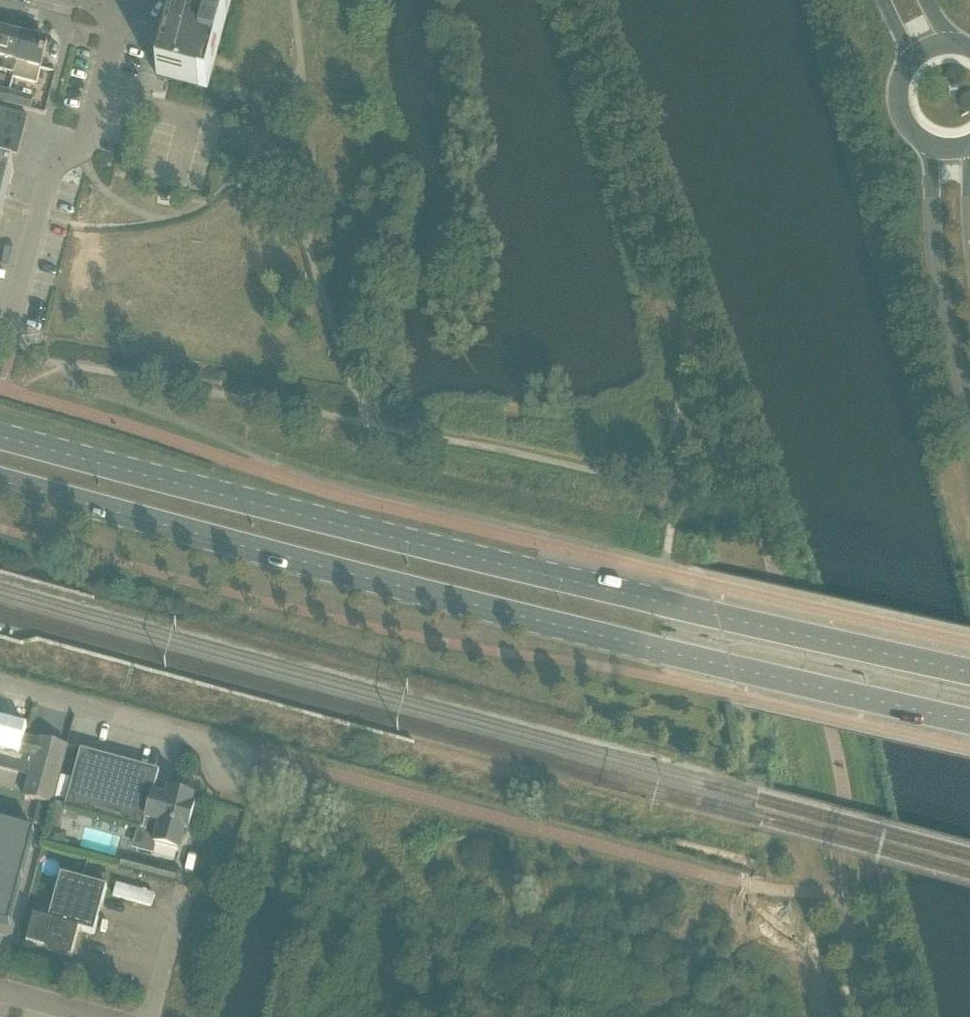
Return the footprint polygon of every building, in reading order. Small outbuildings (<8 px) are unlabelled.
[(230,0),(184,0),(163,79),(156,77),(156,79),(206,92),(207,90),(206,90),(210,72),(230,0)] [(23,38),(0,32),(0,72),(13,76),(16,64),(23,38)] [(46,45),(23,38),(16,64),(39,71),(46,45)] [(9,94),(0,91),(0,103),(6,105),(9,94)] [(29,111),(32,100),(9,94),(6,105),(29,111)] [(26,119),(3,112),(0,125),(0,126),(22,131),(26,119)] [(22,131),(0,126),(0,139),(19,144),(22,131)] [(19,144),(0,139),(0,153),(16,157),(19,144)] [(2,214),(4,205),(12,173),(0,169),(0,220),(2,214)] [(30,777),(24,799),(51,806),(61,767),(67,748),(66,748),(40,741),(39,742),(24,738),(27,728),(0,721),(0,768),(30,777)] [(104,822),(120,762),(81,752),(65,811),(104,822)] [(159,773),(120,762),(104,822),(137,831),(137,832),(142,834),(152,798),(159,773)] [(190,808),(193,798),(170,792),(167,802),(152,798),(142,834),(137,832),(131,852),(152,858),(155,847),(178,853),(184,831),(188,832),(188,833),(191,831),(194,827),(196,824),(197,820),(197,816),(197,812),(195,808),(194,808),(194,809),(190,808)] [(9,928),(35,832),(0,823),(0,925),(9,928)] [(107,889),(88,883),(61,876),(48,922),(34,918),(26,946),(46,951),(46,953),(71,960),(79,932),(94,936),(107,889)]
